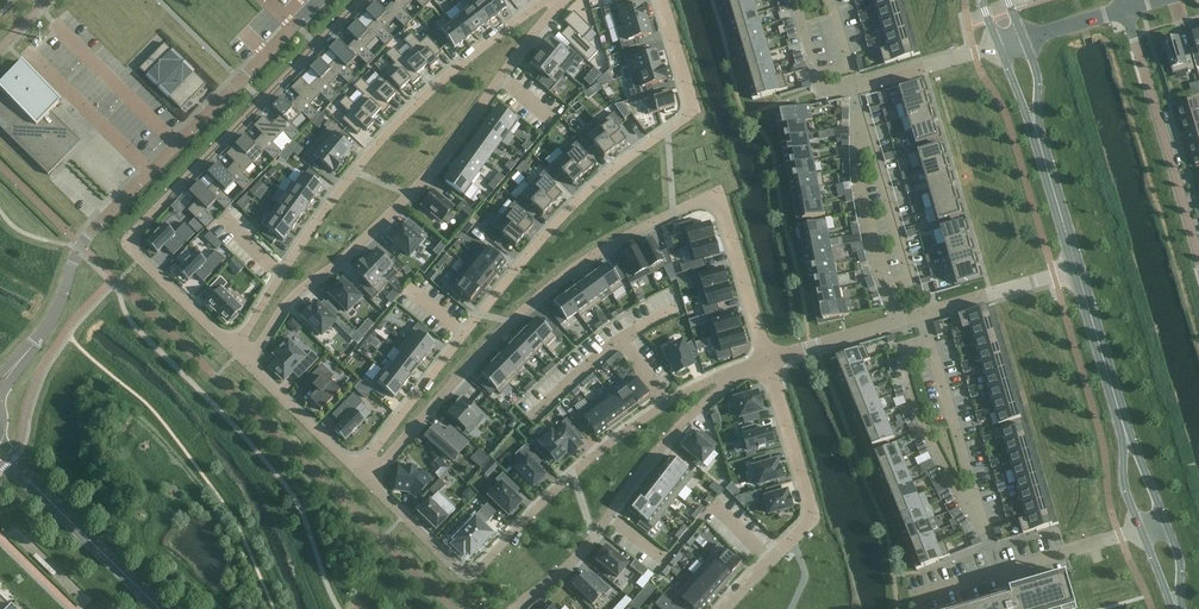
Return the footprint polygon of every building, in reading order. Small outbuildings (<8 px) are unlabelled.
[(392,2),(393,1),(402,11),(403,10),(413,0),(391,0),(392,2)] [(423,9),(431,1),(430,0),(414,0),(423,9)] [(486,25),(496,17),(495,17),(482,0),(473,0),(469,3),(486,25)] [(495,17),(507,8),(503,3),(506,0),(482,0),(495,17)] [(754,0),(732,7),(735,20),(758,13),(754,0)] [(878,13),(900,6),(898,0),(876,0),(874,1),(878,13)] [(402,11),(393,1),(392,2),(384,11),(375,2),(365,12),(374,21),(374,20),(384,30),(384,29),(395,18),(404,28),(412,19),(403,10),(402,11)] [(469,3),(468,3),(470,6),(460,13),(475,32),(485,24),(486,25),(469,3)] [(615,29),(647,19),(646,17),(648,17),(644,6),(643,6),(643,5),(625,10),(623,3),(603,9),(606,17),(612,15),(615,29)] [(900,6),(878,13),(881,25),(904,19),(900,6)] [(567,29),(560,35),(588,62),(597,53),(583,39),(592,30),(573,12),(563,22),(570,28),(568,30),(567,29)] [(475,32),(460,13),(450,21),(465,40),(475,33),(475,32)] [(758,13),(735,20),(739,33),(762,26),(758,13)] [(777,17),(763,23),(766,31),(781,25),(777,17)] [(651,34),(647,19),(615,29),(622,50),(636,46),(634,39),(651,34)] [(881,25),(885,38),(907,31),(904,19),(881,25)] [(386,47),(394,38),(384,29),(384,30),(374,20),(374,21),(365,30),(356,22),(347,31),(355,40),(356,39),(365,49),(366,48),(376,37),(386,47)] [(465,40),(450,21),(439,30),(441,32),(435,37),(444,48),(450,44),(454,49),(465,40),(465,41),(465,40)] [(762,26),(739,33),(743,46),(765,39),(762,26)] [(907,31),(885,38),(888,49),(881,51),(882,52),(911,43),(907,31)] [(427,37),(420,43),(411,34),(403,40),(407,44),(408,44),(412,49),(427,65),(430,69),(438,62),(435,59),(441,53),(427,37)] [(347,67),(358,56),(367,66),(375,57),(366,48),(365,49),(356,39),(355,40),(346,49),(338,41),(328,50),(337,59),(337,58),(347,68),(347,67)] [(765,39),(743,46),(747,59),(769,52),(765,39)] [(1179,39),(1164,43),(1173,74),(1187,70),(1187,72),(1194,70),(1190,55),(1184,57),(1179,39)] [(573,63),(577,67),(583,60),(574,52),(568,47),(563,52),(549,41),(548,42),(547,41),(540,50),(541,51),(540,52),(565,73),(573,63)] [(146,75),(145,76),(167,99),(168,97),(181,109),(205,84),(193,72),(194,71),(172,49),(171,50),(164,43),(139,69),(146,75)] [(915,56),(911,43),(882,52),(885,65),(898,61),(899,62),(899,61),(915,56)] [(389,51),(394,56),(398,53),(393,48),(389,51)] [(402,71),(410,81),(413,84),(420,78),(417,74),(427,65),(412,49),(402,57),(409,65),(402,71)] [(629,75),(661,66),(656,52),(639,57),(637,50),(623,54),(629,75)] [(394,56),(389,51),(385,55),(394,65),(384,74),(399,91),(401,89),(405,86),(410,81),(402,71),(409,65),(402,57),(398,53),(394,56)] [(540,52),(530,64),(544,75),(538,83),(550,92),(565,73),(540,52)] [(769,52),(747,59),(751,72),(773,65),(769,52)] [(319,59),(309,69),(318,78),(318,77),(328,87),(328,86),(339,75),(348,84),(356,76),(347,67),(347,68),(337,58),(337,59),(328,68),(319,59)] [(865,71),(861,58),(856,59),(859,72),(865,71)] [(21,64),(22,64),(0,86),(0,91),(4,95),(0,98),(0,119),(7,126),(3,131),(48,175),(67,156),(64,154),(63,152),(77,137),(50,111),(61,101),(22,63),(21,64)] [(773,65),(751,72),(754,85),(784,76),(777,78),(773,65)] [(629,91),(631,98),(649,92),(647,85),(665,80),(664,79),(666,78),(663,67),(661,68),(661,66),(629,75),(633,89),(629,91)] [(753,99),(752,99),(753,100),(758,98),(774,94),(775,95),(775,94),(775,93),(788,90),(784,76),(754,85),(758,97),(753,99)] [(320,94),(330,104),(338,95),(328,86),(328,87),(318,77),(318,78),(309,87),(301,78),(291,88),(299,97),(300,96),(309,106),(310,105),(320,94)] [(380,78),(370,88),(377,95),(371,102),(380,111),(383,114),(390,107),(387,104),(396,94),(380,78)] [(361,79),(357,82),(362,87),(365,83),(361,79)] [(929,91),(926,81),(898,90),(902,104),(930,96),(930,95),(926,96),(925,92),(929,91)] [(377,95),(370,88),(365,83),(362,87),(357,82),(353,86),(363,96),(354,105),(370,121),(372,119),(372,120),(375,116),(380,111),(371,102),(377,95)] [(670,94),(644,101),(648,115),(663,110),(664,114),(675,111),(670,94)] [(311,123),(319,114),(310,105),(309,106),(300,96),(299,97),(290,106),(282,97),(272,107),(281,116),(282,115),(291,124),(302,113),(311,123)] [(354,105),(349,100),(346,96),(339,104),(349,113),(342,120),(357,134),(363,128),(366,131),(373,124),(370,121),(354,105)] [(930,96),(902,104),(906,118),(934,109),(931,110),(929,106),(933,105),(930,96)] [(1198,99),(1178,105),(1181,117),(1198,112),(1198,102),(1198,99)] [(621,103),(614,105),(624,119),(630,114),(621,103)] [(784,126),(813,120),(810,106),(781,112),(784,126)] [(498,108),(490,119),(509,133),(518,122),(498,108)] [(933,120),(937,119),(934,109),(906,118),(909,118),(912,130),(910,131),(910,132),(935,124),(933,120)] [(1198,126),(1198,112),(1181,117),(1185,130),(1198,126)] [(614,113),(597,126),(615,149),(626,141),(616,128),(622,123),(614,113)] [(253,126),(262,135),(263,134),(272,143),(283,132),(292,142),(300,133),(291,124),(282,115),(281,116),(272,125),(263,117),(253,126)] [(490,119),(482,129),(500,142),(499,142),(502,144),(509,133),(490,119)] [(326,129),(317,140),(342,161),(352,149),(338,138),(343,132),(329,120),(323,126),(326,129)] [(786,139),(808,135),(806,122),(813,120),(784,126),(786,139)] [(935,124),(910,132),(914,146),(943,137),(940,128),(936,129),(935,124)] [(586,134),(579,139),(588,150),(594,145),(604,158),(615,149),(597,126),(586,134)] [(1198,139),(1198,126),(1185,130),(1189,142),(1198,139)] [(499,142),(500,142),(482,129),(475,140),(492,152),(499,142)] [(826,131),(827,138),(836,136),(834,129),(826,131)] [(274,161),(275,160),(282,152),(272,143),(263,134),(262,135),(253,144),(245,135),(235,145),(253,163),(264,151),(274,161)] [(789,152),(811,148),(808,135),(786,139),(789,152)] [(573,144),(563,154),(583,176),(593,167),(582,154),(588,150),(579,139),(573,144)] [(1198,152),(1198,139),(1189,142),(1192,154),(1198,152)] [(341,162),(342,161),(317,140),(312,145),(303,157),(314,166),(319,160),(333,172),(334,171),(335,172),(342,163),(341,162)] [(475,140),(467,150),(485,163),(492,152),(475,140)] [(533,144),(527,140),(524,143),(530,148),(533,144)] [(293,142),(287,148),(297,156),(303,149),(293,142)] [(527,151),(530,148),(524,143),(521,147),(527,151)] [(948,154),(945,144),(916,153),(920,167),(949,159),(949,158),(945,159),(944,155),(948,154)] [(234,163),(226,172),(225,173),(234,182),(244,191),(252,183),(242,174),(253,163),(235,145),(226,154),(234,163)] [(792,166),(814,161),(811,148),(789,152),(792,166)] [(485,163),(467,150),(460,161),(477,173),(485,163)] [(552,163),(546,169),(556,178),(561,173),(572,185),(583,176),(563,154),(552,163)] [(510,159),(507,163),(513,168),(516,164),(510,159)] [(953,172),(949,173),(948,169),(952,168),(949,159),(920,167),(921,168),(923,167),(927,180),(953,172)] [(460,161),(452,171),(470,184),(470,183),(477,173),(460,161)] [(795,179),(822,173),(816,174),(814,161),(792,166),(795,179)] [(513,168),(507,163),(504,167),(510,171),(513,168)] [(225,173),(226,172),(217,164),(207,173),(216,182),(207,191),(206,192),(216,201),(225,210),(233,202),(223,193),(234,182),(225,173)] [(270,176),(275,171),(272,168),(267,173),(270,176)] [(292,183),(314,198),(322,187),(317,183),(321,177),(309,169),(305,175),(302,173),(294,184),(292,182),(292,183)] [(541,175),(531,185),(552,205),(562,195),(550,184),(556,178),(546,169),(541,175)] [(470,183),(470,184),(452,171),(444,182),(464,196),(473,184),(470,183)] [(698,172),(683,177),(686,183),(700,178),(698,172)] [(928,194),(928,195),(953,187),(952,183),(956,182),(953,172),(927,180),(931,193),(928,194)] [(797,192),(825,187),(822,173),(795,179),(797,192)] [(494,179),(491,183),(496,187),(499,184),(494,179)] [(259,181),(254,186),(258,189),(263,184),(259,181)] [(197,201),(188,210),(187,211),(206,229),(214,221),(205,212),(216,201),(206,192),(207,191),(198,182),(189,192),(197,201)] [(314,198),(292,183),(284,193),(307,209),(314,199),(314,198)] [(496,187),(491,183),(488,186),(493,191),(496,187)] [(521,195),(515,200),(526,209),(531,204),(542,215),(552,205),(531,185),(521,195)] [(253,194),(258,189),(254,186),(249,191),(253,194)] [(800,206),(822,201),(819,188),(825,187),(797,192),(800,206)] [(954,192),(953,187),(928,195),(932,208),(961,200),(958,191),(954,192)] [(421,205),(441,221),(453,207),(434,190),(421,205)] [(307,209),(284,193),(277,203),(299,219),(306,209),(307,209)] [(486,199),(481,195),(478,198),(483,203),(486,199)] [(510,206),(502,217),(524,236),(533,226),(521,215),(526,209),(515,200),(510,206)] [(937,222),(965,214),(962,204),(959,205),(957,201),(961,200),(932,208),(937,222)] [(800,206),(803,219),(825,215),(822,201),(800,206)] [(470,218),(475,212),(462,202),(457,207),(470,218)] [(299,219),(277,203),(269,214),(292,230),(299,220),(299,219)] [(292,230),(269,214),(261,225),(266,229),(262,235),(273,243),(277,237),(283,241),(291,230),(292,230)] [(492,228),(487,234),(498,242),(503,237),(515,247),(524,236),(502,217),(498,214),(489,225),(492,228)] [(194,218),(188,224),(197,233),(203,227),(194,218)] [(693,220),(677,224),(680,232),(682,231),(687,246),(713,239),(711,231),(712,231),(710,224),(709,225),(708,223),(695,227),(693,220)] [(394,228),(387,237),(391,241),(390,243),(396,248),(398,247),(407,254),(419,240),(415,237),(421,230),(410,221),(404,227),(400,224),(395,229),(394,228)] [(473,226),(468,221),(462,229),(467,233),(473,226)] [(970,231),(967,221),(942,229),(946,243),(968,236),(966,232),(970,231)] [(826,222),(804,226),(807,240),(829,236),(826,222)] [(157,253),(164,245),(166,247),(165,248),(173,255),(194,234),(184,223),(174,234),(164,224),(146,242),(157,253)] [(810,253),(832,249),(829,236),(807,240),(810,253)] [(969,241),(968,236),(946,243),(950,256),(947,257),(975,249),(973,240),(969,241)] [(215,237),(210,243),(217,249),(222,244),(215,237)] [(643,244),(637,248),(649,272),(663,264),(665,267),(671,264),(666,249),(658,254),(651,240),(650,241),(649,239),(643,243),(643,244)] [(713,239),(687,246),(691,261),(689,262),(691,270),(706,265),(704,258),(717,254),(717,252),(718,252),(716,245),(715,246),(713,239)] [(461,244),(457,241),(453,246),(456,249),(461,244)] [(506,263),(506,262),(482,243),(473,254),(495,271),(503,261),(506,263)] [(624,254),(623,255),(629,268),(623,271),(630,285),(636,281),(635,279),(649,272),(637,248),(630,251),(630,249),(623,253),(624,254)] [(188,281),(195,273),(197,275),(196,276),(203,282),(224,260),(215,251),(207,259),(197,249),(177,270),(188,281)] [(812,267),(834,262),(832,249),(810,253),(812,267)] [(975,249),(947,257),(951,271),(980,263),(977,254),(973,255),(972,251),(976,250),(975,249)] [(375,250),(365,261),(388,284),(404,268),(393,258),(388,263),(375,250)] [(465,264),(486,281),(495,271),(473,254),(465,264)] [(444,263),(449,258),(445,255),(441,260),(444,263)] [(234,267),(239,272),(243,268),(234,260),(229,265),(233,268),(234,267)] [(440,269),(444,263),(441,260),(436,266),(440,269)] [(373,300),(388,284),(365,261),(363,262),(362,261),(354,269),(355,270),(354,271),(367,284),(362,289),(373,300)] [(815,280),(837,276),(834,262),(812,267),(815,280)] [(980,263),(951,271),(955,285),(984,277),(981,267),(977,268),(976,264),(980,263)] [(465,264),(457,274),(478,291),(486,281),(465,264)] [(607,264),(595,273),(611,294),(623,286),(620,281),(625,277),(617,266),(611,270),(607,264)] [(706,265),(691,270),(693,277),(696,276),(700,292),(726,284),(724,277),(726,277),(724,270),(722,270),(722,269),(708,273),(706,265)] [(611,295),(611,294),(595,273),(595,272),(585,280),(601,302),(602,302),(598,297),(608,290),(611,295)] [(478,291),(457,274),(448,284),(465,298),(464,299),(465,300),(465,299),(470,302),(478,291)] [(818,293),(840,289),(837,276),(815,280),(818,293)] [(221,289),(226,284),(220,278),(210,288),(215,294),(207,302),(227,322),(229,320),(231,322),(237,316),(235,314),(241,308),(221,289)] [(334,289),(329,294),(332,297),(327,302),(338,313),(343,308),(347,311),(360,298),(341,280),(340,280),(339,281),(340,281),(334,287),(334,286),(333,287),(333,288),(334,289)] [(585,280),(575,288),(591,310),(601,302),(585,280)] [(726,284),(700,292),(705,307),(702,308),(704,315),(719,311),(717,303),(731,299),(730,298),(732,298),(730,291),(728,291),(726,284)] [(580,317),(591,310),(575,288),(574,287),(564,295),(580,317)] [(821,307),(850,301),(850,300),(842,302),(840,289),(818,293),(821,307)] [(580,317),(564,295),(553,304),(557,309),(551,314),(560,325),(577,313),(580,318),(580,317)] [(852,315),(852,314),(850,301),(821,307),(823,320),(852,315)] [(304,307),(295,316),(299,319),(297,321),(303,327),(305,325),(314,333),(327,320),(326,319),(331,314),(321,304),(316,310),(310,303),(305,308),(304,307)] [(959,315),(963,328),(993,320),(989,307),(973,312),(973,311),(972,311),(972,312),(959,315)] [(624,312),(622,308),(615,311),(618,316),(624,312)] [(719,311),(704,315),(706,323),(709,322),(714,337),(740,330),(738,323),(739,322),(737,315),(736,316),(735,315),(722,318),(719,311)] [(541,323),(536,318),(526,328),(546,348),(556,337),(552,333),(557,328),(547,318),(541,323)] [(600,322),(603,326),(608,322),(606,318),(600,322)] [(291,319),(286,324),(290,327),(293,327),(297,323),(291,319)] [(996,332),(993,320),(963,328),(963,329),(970,327),(974,339),(996,332)] [(943,334),(939,321),(934,323),(937,336),(943,334)] [(382,322),(377,327),(381,330),(386,325),(382,322)] [(597,330),(603,326),(600,322),(594,326),(597,330)] [(413,329),(405,340),(426,356),(435,345),(425,337),(429,332),(418,323),(413,329)] [(526,328),(517,337),(535,355),(543,346),(545,348),(546,348),(526,328)] [(352,340),(358,334),(354,330),(348,336),(352,340)] [(740,330),(714,337),(718,353),(715,354),(718,361),(733,356),(731,349),(744,345),(744,344),(745,343),(743,336),(742,337),(740,330)] [(1000,344),(996,332),(974,339),(977,351),(1000,344)] [(374,339),(370,336),(366,342),(369,345),(374,339)] [(535,355),(517,337),(508,346),(508,347),(526,364),(535,355)] [(278,359),(270,367),(283,381),(296,368),(302,375),(318,359),(311,352),(306,357),(288,339),(273,354),(278,359)] [(418,367),(426,357),(426,356),(405,340),(397,350),(418,366),(418,367)] [(366,342),(361,347),(365,350),(369,345),(366,342)] [(1003,357),(1000,344),(977,351),(981,363),(1003,357)] [(685,346),(668,355),(680,378),(697,369),(694,364),(701,361),(694,347),(687,351),(685,346)] [(508,347),(499,356),(519,375),(519,374),(517,372),(526,364),(508,347)] [(842,371),(870,360),(865,347),(853,352),(852,351),(852,352),(837,358),(842,371)] [(393,363),(410,377),(418,366),(397,350),(396,350),(401,354),(393,363)] [(510,384),(519,375),(499,356),(490,365),(510,384)] [(609,366),(615,361),(612,357),(606,362),(609,366)] [(985,376),(1007,369),(1003,357),(981,363),(985,376)] [(842,371),(847,384),(869,375),(864,363),(871,360),(870,360),(842,371)] [(556,365),(552,362),(547,367),(550,370),(556,365)] [(601,367),(604,371),(609,366),(606,362),(601,367)] [(410,377),(393,363),(386,373),(381,370),(403,387),(411,377),(410,377)] [(926,364),(917,367),(921,379),(931,376),(926,364)] [(500,394),(510,384),(490,365),(480,375),(485,380),(481,385),(491,395),(496,390),(500,394)] [(321,366),(307,381),(317,391),(309,399),(321,411),(340,391),(328,380),(326,382),(323,378),(328,373),(321,366)] [(547,367),(542,371),(545,375),(550,370),(547,367)] [(1011,381),(1007,369),(985,376),(988,388),(1011,381)] [(403,387),(381,370),(372,381),(377,385),(372,390),(383,399),(388,393),(394,398),(402,387),(403,387)] [(649,396),(632,373),(621,382),(637,404),(649,396)] [(592,374),(587,379),(590,383),(595,378),(592,374)] [(869,375),(847,384),(852,396),(874,387),(869,375)] [(532,388),(537,383),(533,379),(528,384),(532,388)] [(587,379),(581,384),(584,387),(590,383),(587,379)] [(370,391),(361,381),(355,388),(364,397),(370,391)] [(992,400),(1014,394),(1011,381),(988,388),(992,400)] [(637,404),(621,382),(610,389),(627,412),(637,404)] [(528,384),(523,389),(526,393),(532,388),(528,384)] [(580,391),(577,387),(571,392),(575,396),(580,391)] [(874,387),(852,396),(858,409),(879,400),(874,387)] [(627,412),(610,389),(600,397),(616,419),(627,412)] [(339,421),(341,422),(334,430),(345,441),(365,420),(354,410),(362,402),(353,393),(332,415),(338,421),(339,421)] [(757,393),(734,399),(740,417),(743,416),(745,423),(759,419),(757,412),(761,411),(759,404),(760,404),(757,393)] [(1018,406),(1014,394),(992,400),(995,413),(1018,406)] [(472,423),(477,426),(485,417),(462,397),(456,402),(458,404),(449,415),(466,430),(472,423)] [(616,419),(600,397),(589,404),(606,427),(616,419)] [(863,421),(884,413),(879,400),(858,409),(863,421)] [(606,427),(589,404),(571,417),(580,429),(586,424),(594,435),(606,427)] [(1024,427),(1018,406),(995,413),(997,419),(999,419),(1001,426),(1000,427),(1002,433),(1024,427)] [(884,413),(863,421),(868,434),(889,425),(895,423),(890,410),(884,413)] [(548,430),(570,456),(581,446),(571,434),(577,430),(567,418),(561,423),(565,427),(554,436),(548,430)] [(769,446),(769,445),(773,444),(772,439),(773,439),(772,439),(769,428),(757,432),(755,425),(741,429),(744,436),(739,437),(744,452),(768,445),(769,446)] [(873,447),(895,438),(889,425),(868,434),(873,447)] [(425,437),(449,458),(449,457),(448,456),(457,447),(461,451),(467,444),(449,428),(448,429),(449,430),(444,435),(435,427),(425,437)] [(1028,439),(1024,427),(1002,433),(1005,446),(1028,439)] [(570,456),(548,430),(537,440),(536,439),(531,443),(541,455),(546,450),(556,462),(566,453),(569,456),(570,456)] [(716,445),(700,431),(695,437),(694,436),(690,441),(689,440),(683,447),(701,463),(716,445)] [(1028,439),(1005,446),(1009,458),(1031,451),(1028,439)] [(522,462),(515,469),(532,487),(537,483),(538,485),(546,478),(529,460),(534,455),(525,445),(515,455),(522,462)] [(897,445),(876,454),(881,467),(903,458),(897,445)] [(1035,464),(1031,451),(1009,458),(1012,470),(1035,464)] [(483,452),(479,457),(486,462),(489,458),(483,452)] [(752,468),(757,485),(782,478),(779,467),(778,467),(776,461),(772,462),(769,455),(753,459),(755,467),(752,468)] [(660,467),(663,469),(685,486),(694,475),(669,456),(660,467)] [(903,458),(881,467),(886,479),(908,470),(903,458)] [(973,471),(985,468),(982,458),(970,461),(973,471)] [(442,462),(436,469),(433,472),(439,478),(449,468),(442,462)] [(1035,464),(1012,470),(1016,483),(1038,476),(1035,464)] [(406,466),(406,468),(399,466),(395,490),(409,493),(414,488),(419,493),(431,480),(421,470),(416,469),(416,468),(406,466)] [(931,475),(938,472),(936,467),(929,471),(931,475)] [(677,496),(685,486),(663,469),(655,479),(677,496)] [(908,470),(886,479),(891,492),(913,483),(908,470)] [(938,472),(931,475),(934,480),(940,476),(938,472)] [(501,475),(495,481),(500,485),(487,498),(507,517),(508,515),(510,517),(517,510),(515,509),(519,504),(506,491),(512,486),(501,475)] [(1042,488),(1038,476),(1016,483),(1020,495),(1042,488)] [(445,485),(440,479),(429,490),(435,496),(445,485)] [(669,507),(677,496),(655,479),(647,489),(669,507)] [(913,483),(891,492),(896,504),(918,496),(913,483)] [(767,497),(764,498),(769,513),(779,510),(780,513),(789,510),(788,508),(792,507),(792,506),(792,505),(791,505),(789,498),(790,498),(789,497),(788,497),(786,491),(782,493),(780,486),(765,490),(767,497)] [(994,488),(981,488),(982,500),(994,499),(994,488)] [(1046,501),(1042,488),(1020,495),(1023,507),(1046,501)] [(661,517),(669,507),(647,489),(639,499),(661,517)] [(945,500),(951,496),(949,491),(942,495),(945,500)] [(756,492),(749,494),(751,501),(758,499),(756,492)] [(708,504),(712,498),(709,495),(704,501),(708,504)] [(918,496),(896,504),(901,517),(923,508),(918,496)] [(951,496),(945,500),(947,504),(954,500),(951,496)] [(631,510),(635,514),(641,519),(636,525),(648,534),(661,517),(639,499),(631,510)] [(435,530),(447,518),(429,500),(418,512),(435,530)] [(1049,513),(1046,501),(1023,507),(1027,519),(1020,521),(1020,522),(1049,513)] [(700,505),(696,511),(700,514),(704,509),(700,505)] [(489,506),(480,515),(486,521),(495,512),(489,506)] [(923,508),(901,517),(907,530),(928,521),(923,508)] [(696,511),(691,516),(695,520),(700,514),(696,511)] [(1049,513),(1020,522),(1024,534),(1037,531),(1037,532),(1038,531),(1037,531),(1053,526),(1049,513)] [(959,523),(965,519),(963,515),(956,519),(959,523)] [(490,534),(474,518),(473,517),(466,525),(468,526),(454,540),(456,542),(452,545),(463,556),(466,552),(469,556),(490,534)] [(965,519),(959,523),(962,527),(968,523),(965,519)] [(928,521),(907,530),(912,542),(933,533),(928,521)] [(679,531),(683,534),(688,528),(684,525),(679,531)] [(998,542),(1003,540),(1000,528),(994,529),(998,542)] [(679,531),(675,536),(678,539),(683,534),(679,531)] [(699,536),(696,533),(691,538),(695,541),(699,536)] [(933,533),(912,542),(917,555),(945,543),(938,545),(933,533)] [(691,538),(686,544),(690,547),(695,541),(691,538)] [(979,538),(971,542),(973,547),(983,543),(979,538)] [(922,567),(916,569),(917,570),(922,568),(950,556),(950,555),(945,543),(917,555),(922,567)] [(605,547),(599,554),(601,556),(596,561),(617,577),(627,564),(605,547)] [(711,555),(710,556),(731,575),(740,564),(724,549),(715,559),(711,555)] [(674,558),(678,561),(683,556),(679,552),(674,558)] [(722,584),(731,575),(710,556),(702,565),(722,584)] [(674,558),(670,564),(673,567),(678,561),(674,558)] [(630,566),(643,577),(648,570),(635,560),(630,566)] [(702,565),(693,575),(714,594),(722,584),(702,565)] [(661,573),(665,576),(670,571),(666,568),(661,573)] [(592,582),(588,578),(584,574),(581,577),(580,575),(572,584),(592,604),(602,593),(605,595),(610,590),(597,577),(592,582)] [(714,594),(693,575),(684,584),(705,603),(714,594)] [(1077,606),(1068,578),(1012,594),(1013,598),(975,608),(1065,608),(1077,606)] [(705,603),(684,584),(669,601),(678,608),(680,608),(685,604),(691,608),(704,608),(707,606),(705,603)] [(669,601),(663,595),(654,604),(660,608),(678,608),(669,601)] [(11,607),(0,596),(0,608),(9,608),(11,607)] [(534,603),(538,608),(546,600),(542,597),(534,603)] [(622,608),(624,608),(632,601),(627,597),(619,606),(622,608)] [(629,606),(633,608),(638,608),(641,606),(634,600),(629,606)]
